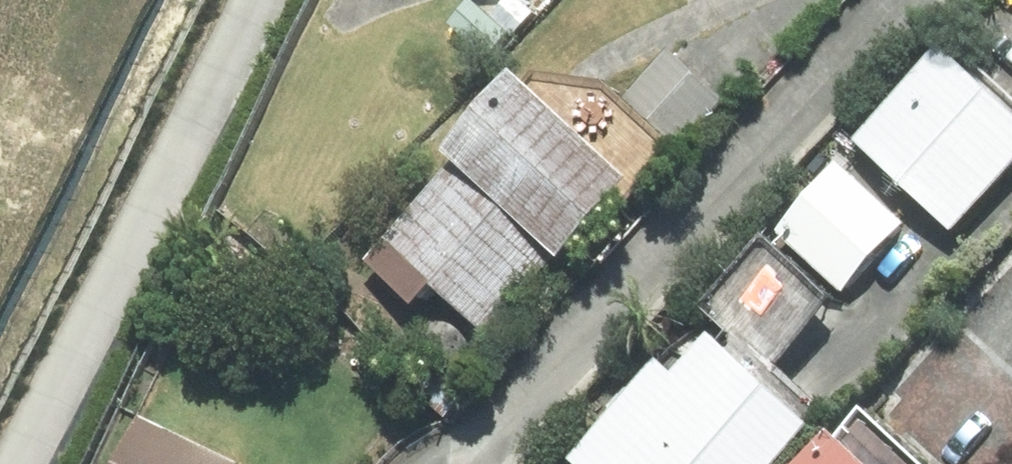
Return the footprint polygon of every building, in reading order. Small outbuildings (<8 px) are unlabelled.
[(500,28),(531,25),(528,0),(497,0),(500,28)] [(876,141),(971,231),(1011,189),(1011,87),(967,45),(876,141)] [(480,159),(383,259),(433,309),(455,287),(502,332),(581,251),(589,259),(743,99),(692,49),(648,94),(636,82),(570,73),(562,82),(553,73),(475,153),(480,159)] [(598,463),(599,463),(806,463),(844,423),(792,375),(867,292),(863,289),(923,222),(857,160),(722,308),(749,334),(710,375),(693,360),(652,406),(639,394),(622,412),(635,422),(598,463)] [(428,392),(460,419),(479,397),(447,370),(428,392)] [(879,413),(831,463),(932,463),(879,413)] [(144,463),(263,463),(165,418),(144,463)]
